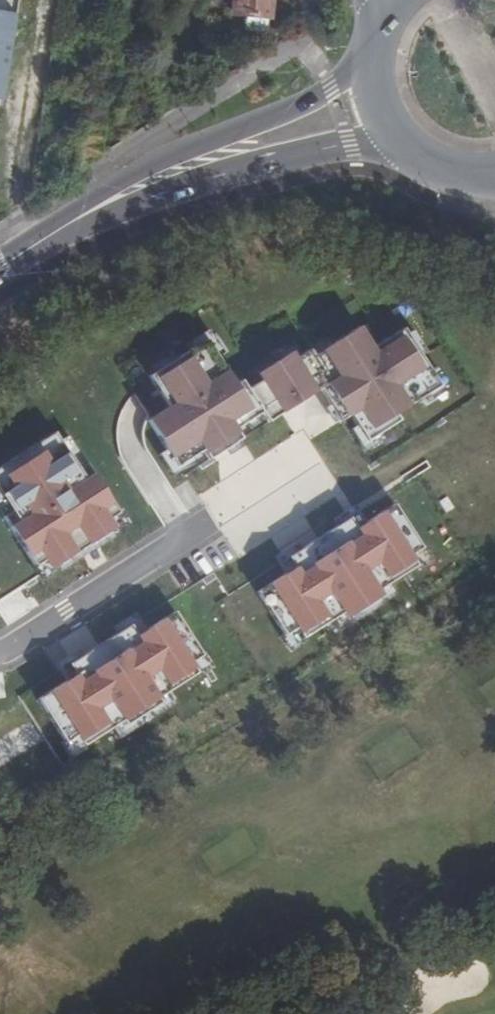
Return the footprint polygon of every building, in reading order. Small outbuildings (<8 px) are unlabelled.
[(230,15),(244,17),(242,31),(266,35),(270,0),(232,0),(230,15)] [(5,100),(18,13),(0,10),(0,99),(5,100)] [(357,322),(245,391),(265,422),(331,380),(368,439),(453,386),(413,324),(374,348),(357,322)] [(204,326),(135,369),(160,409),(148,417),(174,459),(186,451),(195,465),(265,422),(245,391),(204,326)] [(0,470),(0,498),(47,574),(117,530),(56,435),(0,470)] [(287,644),(427,557),(393,504),(354,528),(359,537),(300,573),(295,565),(254,591),(287,644)] [(29,694),(71,761),(210,674),(168,607),(29,694)]
